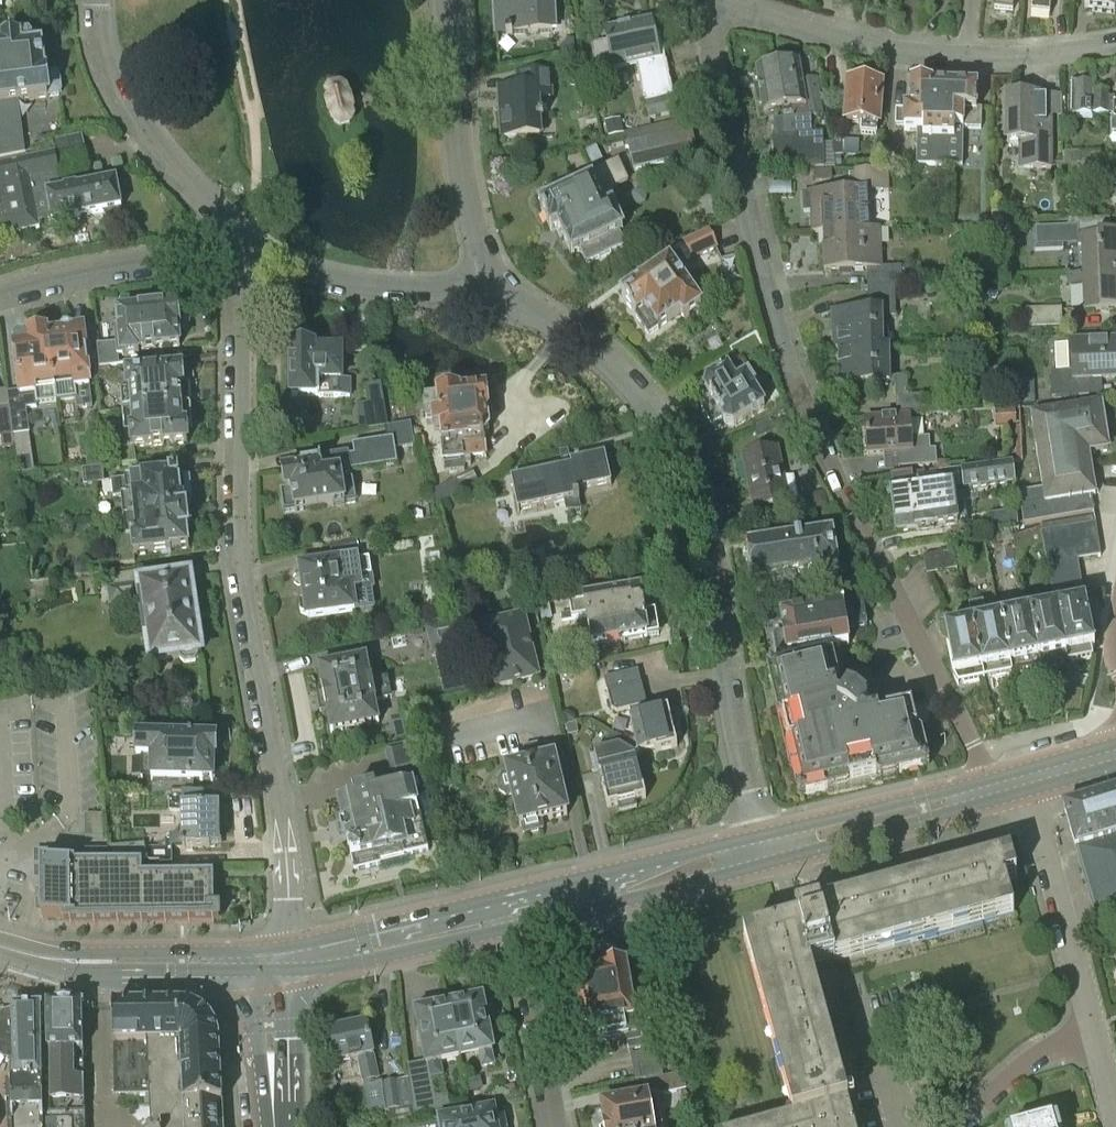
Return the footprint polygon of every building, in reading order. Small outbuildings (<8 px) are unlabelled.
[(496,35),(555,32),(553,0),(496,0),(497,10),(494,10),(496,35)] [(1023,0),(995,0),(994,10),(1013,12),(1014,2),(1023,3),(1023,0)] [(1023,3),(1032,4),(1031,13),(1049,15),(1050,5),(1051,5),(1052,0),(1023,0),(1023,3)] [(1085,12),(1114,15),(1114,12),(1115,12),(1115,0),(1086,0),(1085,12)] [(645,103),(673,98),(662,44),(656,45),(651,23),(604,33),(606,42),(590,46),(596,74),(636,66),(643,99),(644,99),(645,103)] [(26,154),(18,101),(59,96),(61,92),(59,75),(56,72),(45,74),(41,47),(33,48),(32,38),(29,36),(20,37),(20,40),(2,43),(2,47),(0,48),(0,159),(26,154)] [(573,55),(572,41),(567,41),(559,50),(559,56),(573,55)] [(583,55),(577,56),(581,77),(587,76),(583,55)] [(798,61),(777,65),(782,94),(793,92),(794,97),(804,95),(806,106),(808,118),(811,117),(811,119),(823,116),(817,79),(802,82),(798,61)] [(782,94),(777,65),(755,69),(763,114),(790,109),(791,121),(808,118),(806,106),(804,95),(794,97),(793,92),(782,94)] [(499,90),(501,138),(540,137),(538,97),(550,96),(549,73),(517,75),(517,89),(499,90)] [(845,123),(860,124),(859,134),(877,136),(878,126),(879,126),(882,85),(848,82),(845,123)] [(1094,91),(1094,82),(1072,82),(1071,115),(1094,116),(1094,103),(1094,91)] [(931,85),(911,85),(910,109),(904,109),(904,112),(896,112),(895,127),(904,127),(904,130),(917,130),(916,165),(962,165),(962,128),(963,128),(981,128),(981,109),(976,109),(976,87),(957,86),(957,93),(931,92),(931,85)] [(1094,91),(1094,103),(1110,104),(1110,91),(1094,91)] [(1018,169),(1023,169),(1051,169),(1051,96),(1006,96),(1006,142),(1018,142),(1018,169)] [(673,98),(645,103),(644,103),(648,121),(677,115),(673,98)] [(1094,103),(1094,116),(1110,117),(1110,104),(1094,103)] [(808,118),(791,121),(773,121),(774,171),(824,169),(836,169),(834,157),(831,145),(823,145),(823,134),(811,135),(811,119),(811,117),(808,118)] [(609,122),(611,134),(625,132),(623,120),(609,122)] [(627,135),(631,157),(630,157),(633,170),(697,155),(690,122),(627,135)] [(50,147),(49,136),(38,138),(39,148),(50,147)] [(831,145),(834,157),(843,156),(842,143),(831,144),(831,145)] [(592,166),(603,161),(596,147),(585,152),(592,166)] [(896,149),(884,149),(884,165),(895,165),(896,149)] [(1079,164),(1100,163),(1099,152),(1079,153),(1079,164)] [(55,153),(25,159),(38,222),(51,220),(52,223),(103,213),(106,219),(119,216),(120,209),(121,209),(116,181),(76,189),(76,186),(65,188),(65,191),(61,192),(57,174),(59,173),(55,153)] [(25,159),(0,164),(0,236),(39,228),(38,222),(25,159)] [(628,183),(626,178),(618,161),(594,172),(598,180),(561,198),(557,190),(537,199),(541,207),(539,208),(550,232),(558,228),(572,258),(580,254),(586,266),(625,248),(619,236),(623,233),(612,209),(605,212),(602,206),(616,199),(612,190),(628,183)] [(1100,163),(1079,164),(1062,164),(1063,179),(1100,179),(1100,163)] [(823,233),(869,229),(868,192),(889,190),(888,169),(853,170),(854,191),(803,192),(803,212),(811,212),(811,233),(823,233)] [(1107,178),(1105,192),(1115,193),(1115,179),(1107,178)] [(1115,272),(1115,233),(1111,233),(1110,218),(1067,220),(1068,226),(1038,228),(1038,247),(1035,247),(1035,252),(1064,251),(1064,248),(1081,248),(1082,273),(1115,272)] [(879,228),(869,229),(823,233),(824,271),(867,270),(867,287),(895,286),(902,286),(901,267),(881,268),(879,228)] [(692,260),(717,248),(708,231),(683,243),(692,260)] [(649,336),(680,314),(684,320),(701,308),(669,262),(621,297),(649,336)] [(1082,273),(1082,274),(1069,274),(1070,287),(1083,287),(1084,311),(1115,310),(1115,272),(1082,273)] [(895,286),(867,287),(868,312),(832,313),(833,350),(838,350),(882,347),(882,317),(896,317),(895,286)] [(99,369),(106,368),(114,367),(113,358),(139,355),(139,352),(180,348),(178,330),(185,329),(189,325),(187,311),(186,310),(184,310),(184,308),(177,308),(117,314),(119,327),(95,329),(99,369)] [(1062,327),(1062,312),(1062,308),(1025,310),(1026,329),(1062,327)] [(62,334),(48,336),(55,396),(75,393),(76,403),(91,401),(89,380),(90,380),(84,330),(73,332),(70,329),(65,329),(62,334)] [(55,396),(48,336),(48,332),(26,335),(26,338),(16,339),(13,343),(20,391),(7,393),(9,407),(12,436),(29,434),(26,409),(37,408),(37,404),(55,402),(55,396)] [(738,364),(707,382),(704,392),(705,392),(707,396),(697,402),(712,426),(722,420),(724,424),(724,425),(734,427),(734,426),(764,408),(752,388),(754,387),(751,381),(760,375),(755,366),(767,359),(757,334),(730,350),(738,364)] [(1050,372),(1051,398),(1089,397),(1088,381),(1115,380),(1115,341),(1055,343),(1056,371),(1050,372)] [(882,347),(838,350),(839,385),(889,384),(889,383),(895,383),(896,415),(924,413),(923,395),(908,396),(907,376),(889,377),(888,347),(882,347)] [(319,351),(319,348),(292,348),(292,396),(319,396),(319,398),(349,398),(349,380),(340,380),(340,351),(319,351)] [(110,369),(96,370),(97,382),(106,381),(111,376),(110,369)] [(122,412),(190,407),(189,386),(183,387),(181,370),(126,374),(126,375),(120,375),(122,412)] [(379,383),(365,386),(364,386),(370,417),(385,414),(379,383)] [(1034,383),(1020,384),(1021,406),(1034,405),(1034,383)] [(440,430),(444,461),(443,461),(445,474),(465,471),(465,467),(471,466),(470,458),(486,456),(484,439),(489,432),(484,391),(459,394),(452,387),(443,388),(436,397),(424,398),(423,400),(425,418),(427,419),(432,419),(433,430),(440,430)] [(1100,557),(1093,513),(1090,497),(1096,496),(1088,454),(1109,450),(1101,403),(1030,415),(1042,489),(1019,493),(1024,525),(1038,523),(1054,599),(1083,595),(1077,561),(1100,557)] [(9,407),(0,409),(0,438),(0,437),(2,449),(15,447),(12,436),(9,407)] [(122,412),(124,432),(124,448),(112,449),(114,466),(137,463),(135,449),(188,444),(187,428),(192,428),(190,407),(122,412)] [(1014,408),(995,411),(996,427),(1016,425),(1014,408)] [(929,438),(911,439),(909,417),(865,420),(868,456),(898,453),(899,468),(937,465),(936,449),(930,450),(929,438)] [(353,480),(341,482),(340,474),(397,465),(395,449),(415,446),(411,423),(385,428),(386,440),(352,446),(354,456),(348,457),(348,454),(317,459),(318,465),(302,467),(303,470),(282,474),(285,492),(280,493),(283,514),(345,505),(357,504),(353,480)] [(754,512),(789,505),(777,448),(742,456),(754,512)] [(517,512),(578,499),(579,499),(577,490),(610,483),(604,456),(571,463),(572,468),(511,480),(517,512)] [(30,458),(17,460),(19,474),(32,472),(30,458)] [(930,482),(933,504),(928,510),(915,511),(916,519),(914,519),(915,531),(933,528),(958,525),(957,522),(967,521),(963,490),(1015,484),(1013,464),(961,471),(963,487),(953,489),(952,479),(930,482)] [(84,486),(104,483),(102,466),(82,469),(84,486)] [(809,494),(805,470),(784,474),(789,498),(809,494)] [(472,473),(438,491),(435,492),(441,505),(479,486),(472,473)] [(128,516),(185,510),(185,508),(184,508),(183,500),(192,499),(190,478),(178,480),(177,474),(162,475),(162,474),(124,478),(124,480),(111,482),(113,498),(126,496),(128,516)] [(916,519),(915,511),(928,510),(933,504),(930,482),(913,484),(912,474),(891,477),(892,487),(890,488),(890,490),(880,491),(882,507),(892,506),(896,533),(915,531),(914,519),(916,519)] [(809,496),(813,511),(827,508),(823,492),(809,496)] [(185,510),(128,516),(123,517),(125,538),(117,539),(120,560),(134,558),(134,557),(172,552),(172,551),(189,549),(187,534),(188,534),(185,510)] [(1018,526),(1017,513),(992,516),(994,529),(1018,526)] [(855,542),(847,528),(840,531),(842,545),(855,542)] [(1012,529),(986,533),(988,544),(1013,540),(1012,529)] [(376,534),(359,538),(361,553),(379,551),(376,534)] [(838,568),(832,534),(781,542),(780,534),(770,536),(771,544),(749,548),(755,582),(767,580),(768,588),(772,591),(789,588),(791,584),(790,576),(838,568)] [(329,545),(332,559),(333,561),(360,554),(356,538),(329,545)] [(923,558),(926,576),(957,571),(953,552),(923,558)] [(338,564),(300,570),(304,597),(298,602),(300,614),(308,617),(308,619),(355,612),(351,591),(360,590),(358,578),(371,576),(369,560),(338,565),(338,564)] [(91,574),(90,562),(74,564),(75,575),(91,574)] [(571,563),(536,571),(540,588),(574,581),(571,563)] [(516,572),(502,575),(508,599),(522,595),(516,572)] [(189,577),(114,589),(107,589),(109,604),(141,599),(150,663),(201,655),(199,644),(200,644),(201,643),(203,641),(203,640),(204,639),(204,638),(204,637),(203,636),(203,635),(202,633),(201,633),(200,632),(199,631),(197,631),(193,601),(194,601),(195,600),(196,598),(197,597),(197,596),(197,595),(197,594),(197,593),(197,591),(195,590),(195,589),(193,588),(192,588),(191,588),(189,577)] [(569,606),(570,613),(571,620),(587,617),(592,647),(659,636),(655,613),(643,615),(640,593),(585,603),(569,606)] [(1083,595),(1054,599),(1057,610),(1056,610),(1067,664),(1091,659),(1090,651),(1094,650),(1083,595)] [(867,627),(865,617),(862,604),(781,618),(784,635),(773,637),(777,659),(848,647),(846,631),(867,627)] [(982,605),(969,608),(984,681),(1012,676),(1001,622),(987,625),(982,605)] [(984,681),(969,608),(968,608),(972,627),(944,633),(954,680),(957,687),(984,681)] [(1067,664),(1056,610),(1028,616),(1039,670),(1067,664)] [(541,680),(525,614),(479,625),(495,691),(541,680)] [(1028,616),(1001,622),(1012,676),(1039,670),(1028,616)] [(432,658),(469,649),(462,621),(426,630),(432,658)] [(379,725),(378,722),(374,702),(387,699),(383,679),(370,682),(366,659),(318,669),(331,734),(379,725)] [(795,771),(801,797),(828,791),(832,794),(896,779),(898,774),(925,768),(912,711),(876,720),(874,709),(868,710),(849,699),(846,702),(841,699),(837,700),(828,660),(771,673),(778,700),(775,704),(790,768),(795,771)] [(608,741),(636,758),(640,753),(655,749),(656,753),(677,748),(675,737),(681,736),(677,719),(670,720),(668,710),(644,715),(642,707),(647,706),(641,684),(620,690),(617,675),(604,679),(611,710),(617,713),(629,710),(637,739),(627,742),(613,733),(608,741)] [(574,716),(569,713),(560,715),(563,726),(575,723),(574,716)] [(577,736),(575,725),(564,727),(566,738),(577,736)] [(169,795),(192,795),(191,782),(213,783),(214,758),(209,758),(209,739),(137,737),(124,737),(124,757),(136,757),(136,758),(142,758),(141,779),(151,779),(150,794),(169,795)] [(394,780),(397,790),(376,795),(375,789),(352,794),(354,800),(338,804),(343,826),(340,827),(342,837),(346,836),(354,872),(380,866),(380,863),(403,857),(404,858),(428,852),(420,817),(413,818),(411,809),(417,807),(412,787),(410,777),(424,774),(416,741),(383,749),(392,781),(394,780)] [(636,758),(608,741),(602,751),(594,753),(594,755),(588,757),(592,773),(598,771),(607,809),(618,806),(620,812),(637,808),(635,802),(646,799),(641,778),(636,779),(633,764),(636,758)] [(541,763),(537,745),(523,749),(527,767),(506,772),(506,775),(502,776),(497,784),(499,792),(506,797),(511,796),(519,828),(521,828),(523,836),(543,832),(541,823),(567,817),(554,760),(541,763)] [(1097,797),(1115,867),(1115,791),(1097,797)] [(203,796),(192,795),(169,795),(169,811),(183,812),(183,839),(171,840),(171,848),(145,849),(147,865),(159,864),(159,867),(172,867),(172,850),(183,849),(183,848),(215,848),(215,831),(218,831),(218,809),(204,809),(203,796)] [(1097,797),(1068,806),(1067,806),(1068,807),(1065,811),(1076,850),(1084,878),(1115,869),(1115,867),(1097,797)] [(85,838),(101,838),(101,817),(85,817),(85,838)] [(43,922),(64,921),(215,919),(214,876),(143,877),(143,864),(108,865),(108,851),(41,852),(41,864),(41,866),(40,866),(41,874),(41,878),(41,916),(43,916),(43,922)] [(821,910),(797,916),(796,916),(798,926),(743,941),(794,1126),(854,1126),(832,1048),(857,1041),(836,965),(980,925),(1014,915),(1005,881),(1015,878),(1015,880),(1017,880),(1011,857),(821,910)] [(1084,878),(1099,928),(1115,923),(1115,869),(1084,878)] [(646,993),(631,997),(625,967),(619,963),(575,970),(570,977),(574,1000),(576,999),(579,1018),(577,1018),(580,1032),(582,1031),(584,1045),(627,1038),(630,1052),(643,1049),(642,1042),(654,1040),(649,1019),(652,1018),(646,993)] [(21,992),(8,988),(6,994),(20,998),(21,992)] [(493,1053),(482,1000),(466,1004),(466,1001),(462,999),(453,1000),(451,1004),(451,1007),(449,1007),(458,1054),(478,1050),(481,1068),(494,1066),(491,1053),(493,1053)] [(458,1054),(449,1007),(447,1008),(446,1005),(443,1003),(434,1004),(431,1008),(432,1011),(416,1014),(426,1067),(427,1066),(430,1078),(430,1079),(431,1079),(443,1077),(439,1058),(458,1054)] [(42,1126),(86,1126),(84,1007),(51,1009),(51,1008),(49,1008),(49,1011),(43,1011),(43,1008),(39,1008),(42,1126)] [(39,1008),(12,1009),(12,1010),(3,1014),(0,1017),(0,1054),(4,1058),(9,1060),(12,1126),(42,1126),(39,1008)] [(152,1102),(153,1126),(223,1126),(222,1106),(223,1105),(219,1042),(219,1039),(218,1036),(216,1032),(215,1029),(213,1026),(211,1023),(209,1021),(207,1018),(203,1015),(199,1013),(196,1011),(193,1010),(189,1009),(186,1008),(182,1008),(113,1008),(114,1048),(115,1047),(115,1099),(152,1098),(152,1102)] [(363,1082),(378,1079),(366,1024),(348,1028),(346,1024),(334,1027),(334,1031),(330,1032),(337,1064),(358,1060),(363,1082)] [(430,1079),(430,1078),(428,1079),(424,1062),(407,1065),(409,1080),(414,1117),(416,1117),(451,1109),(448,1095),(435,1098),(431,1079),(430,1079)] [(637,1068),(639,1079),(661,1075),(659,1064),(637,1068)] [(685,1073),(644,1082),(648,1097),(656,1096),(688,1089),(685,1073)] [(477,1091),(477,1090),(474,1077),(464,1079),(467,1093),(477,1091)] [(414,1117),(409,1080),(382,1085),(385,1112),(387,1121),(414,1117)] [(656,1096),(648,1097),(600,1106),(604,1126),(603,1126),(663,1126),(656,1096)] [(505,1115),(494,1117),(493,1112),(439,1122),(440,1126),(507,1126),(505,1115)]
